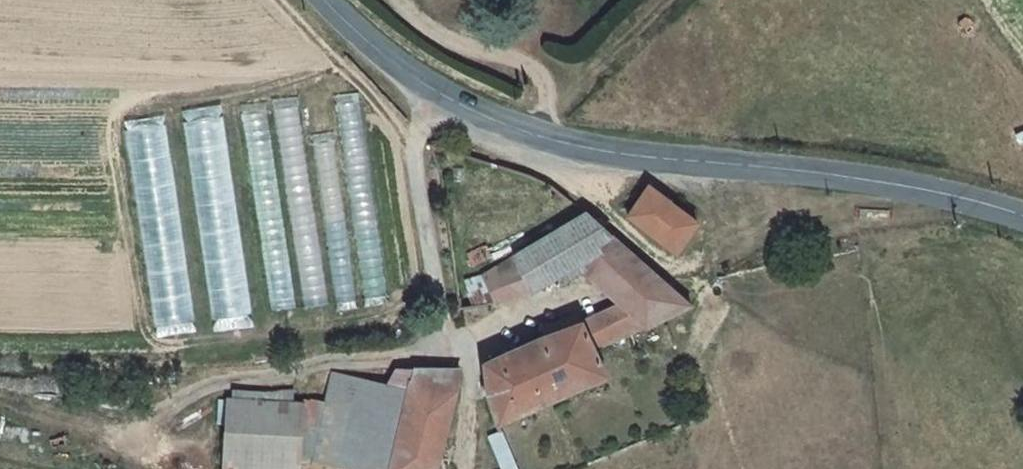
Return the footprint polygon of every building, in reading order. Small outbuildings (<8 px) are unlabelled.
[(359,98),(338,100),(342,153),(363,151),(359,98)] [(216,331),(252,325),(229,173),(193,178),(216,331)] [(670,252),(696,225),(647,186),(625,212),(670,252)] [(573,265),(587,277),(623,247),(580,208),(509,258),(526,293),(573,265)] [(619,304),(663,282),(623,247),(587,277),(619,304)] [(526,293),(509,258),(481,277),(493,308),(526,293)] [(606,376),(595,352),(662,317),(687,302),(663,282),(619,304),(550,337),(576,391),(606,376)] [(576,391),(550,337),(484,372),(488,398),(501,427),(576,391)] [(413,383),(409,405),(335,392),(330,425),(230,430),(232,468),(440,468),(456,384),(413,383)] [(509,430),(490,436),(499,468),(520,468),(509,430)]
